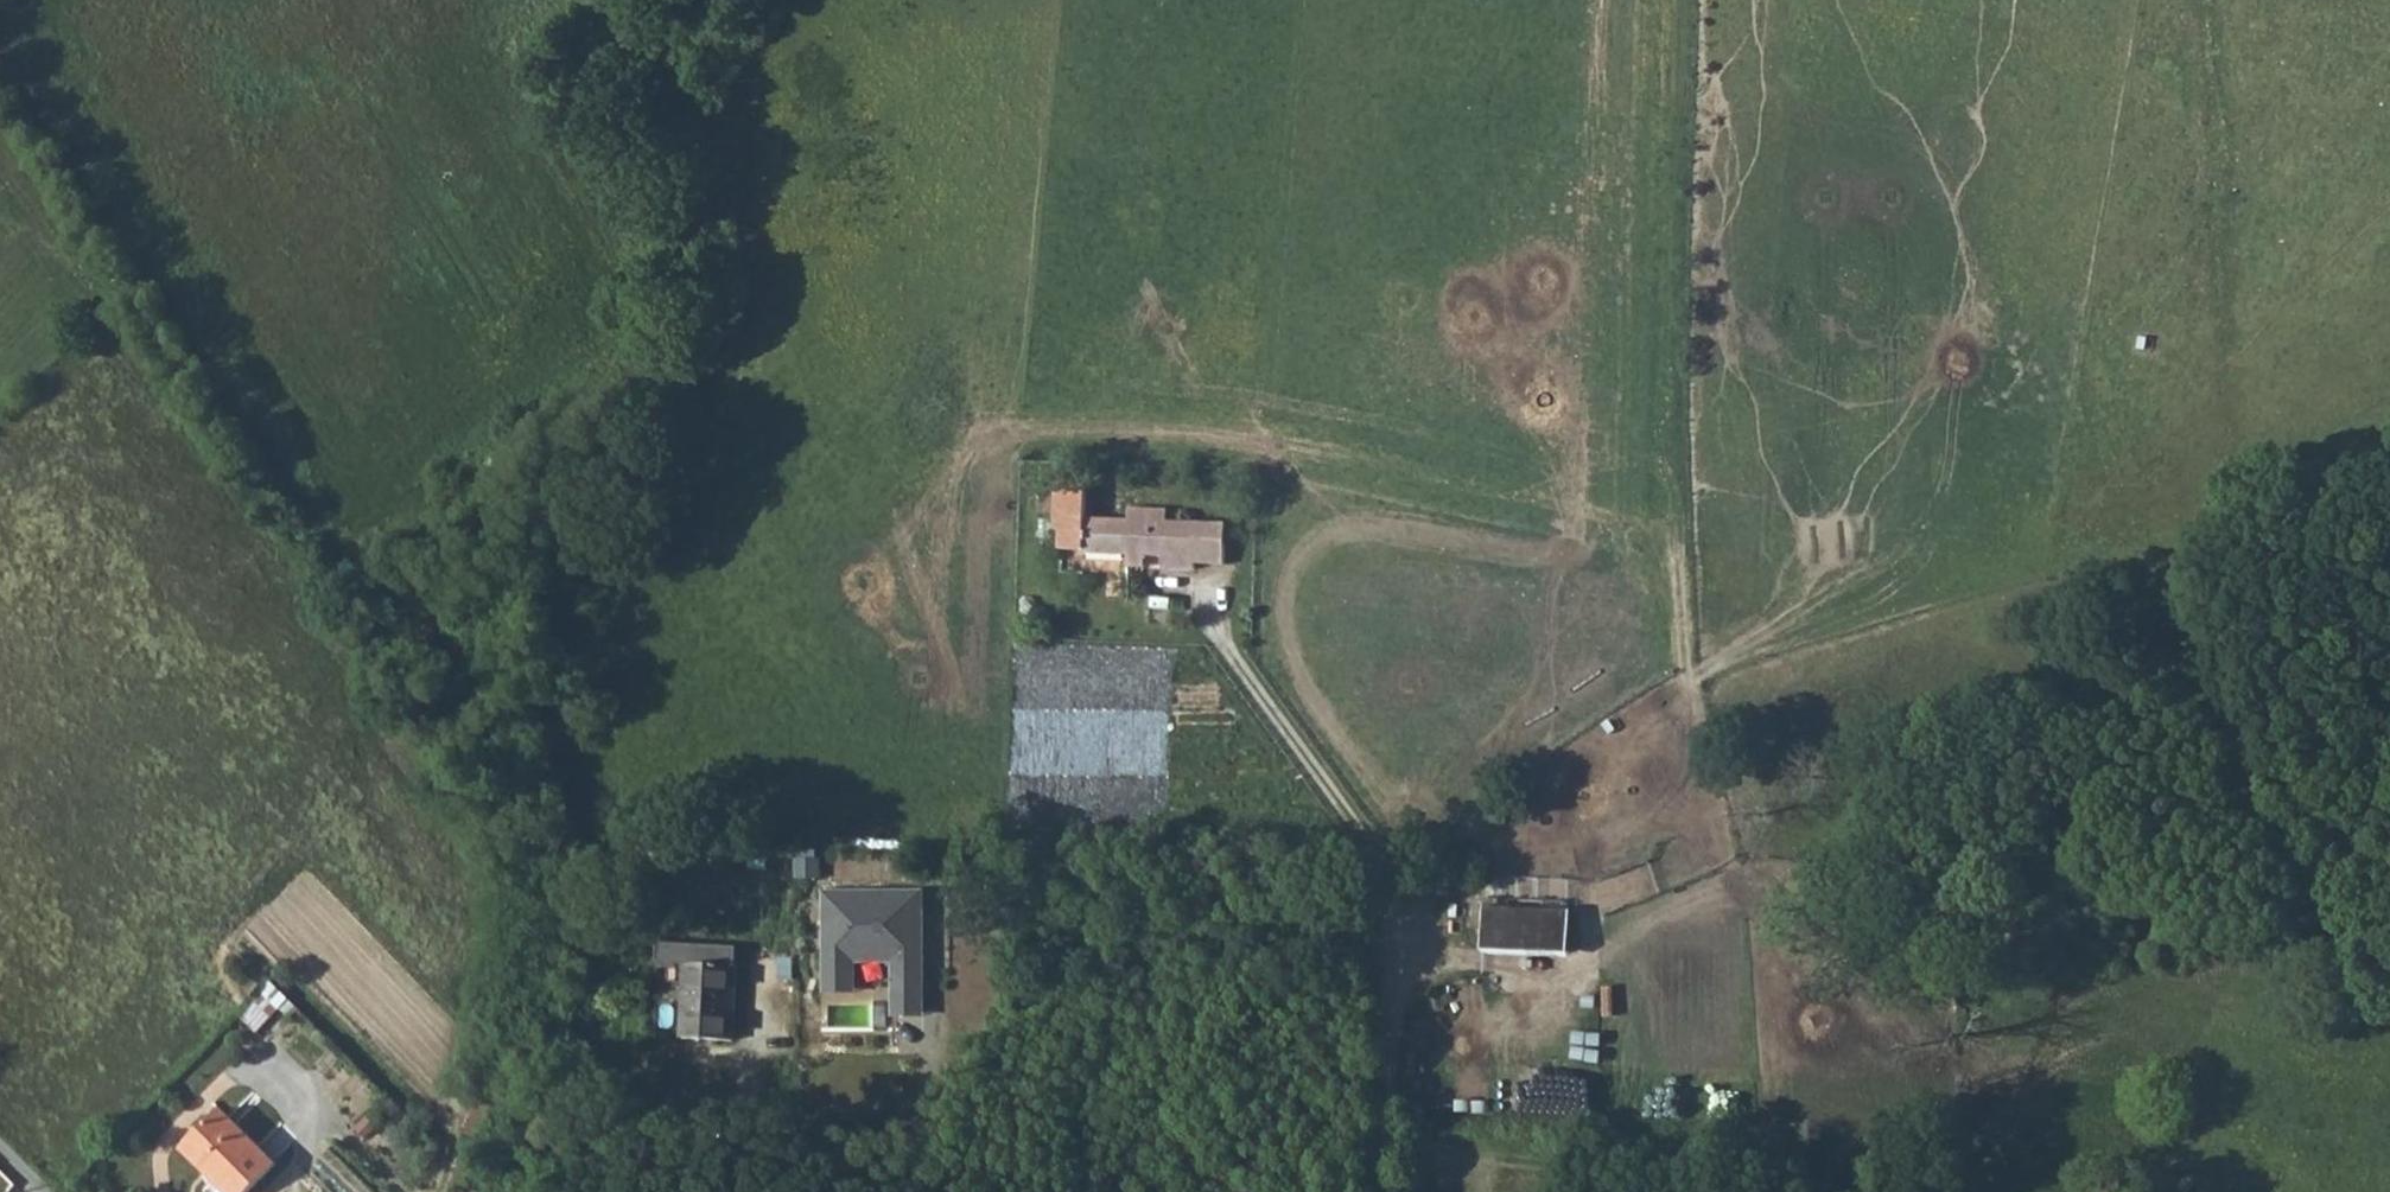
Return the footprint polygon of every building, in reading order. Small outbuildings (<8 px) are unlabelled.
[(1222,561),(1222,521),(1148,523),(1148,513),(1108,513),(1108,524),(1071,525),(1071,498),(1040,499),(1041,536),(1049,537),(1049,557),(1075,557),(1074,566),(1149,566),(1149,573),(1190,572),(1190,562),(1222,561)] [(926,887),(825,886),(824,989),(856,989),(856,959),(893,959),(893,1013),(925,1013),(926,887)] [(1485,948),(1571,952),(1573,914),(1487,910),(1485,948)] [(738,950),(662,945),(660,962),(687,964),(683,1037),(733,1040),(738,950)] [(235,1191),(250,1191),(280,1161),(227,1108),(189,1146),(235,1191)]
